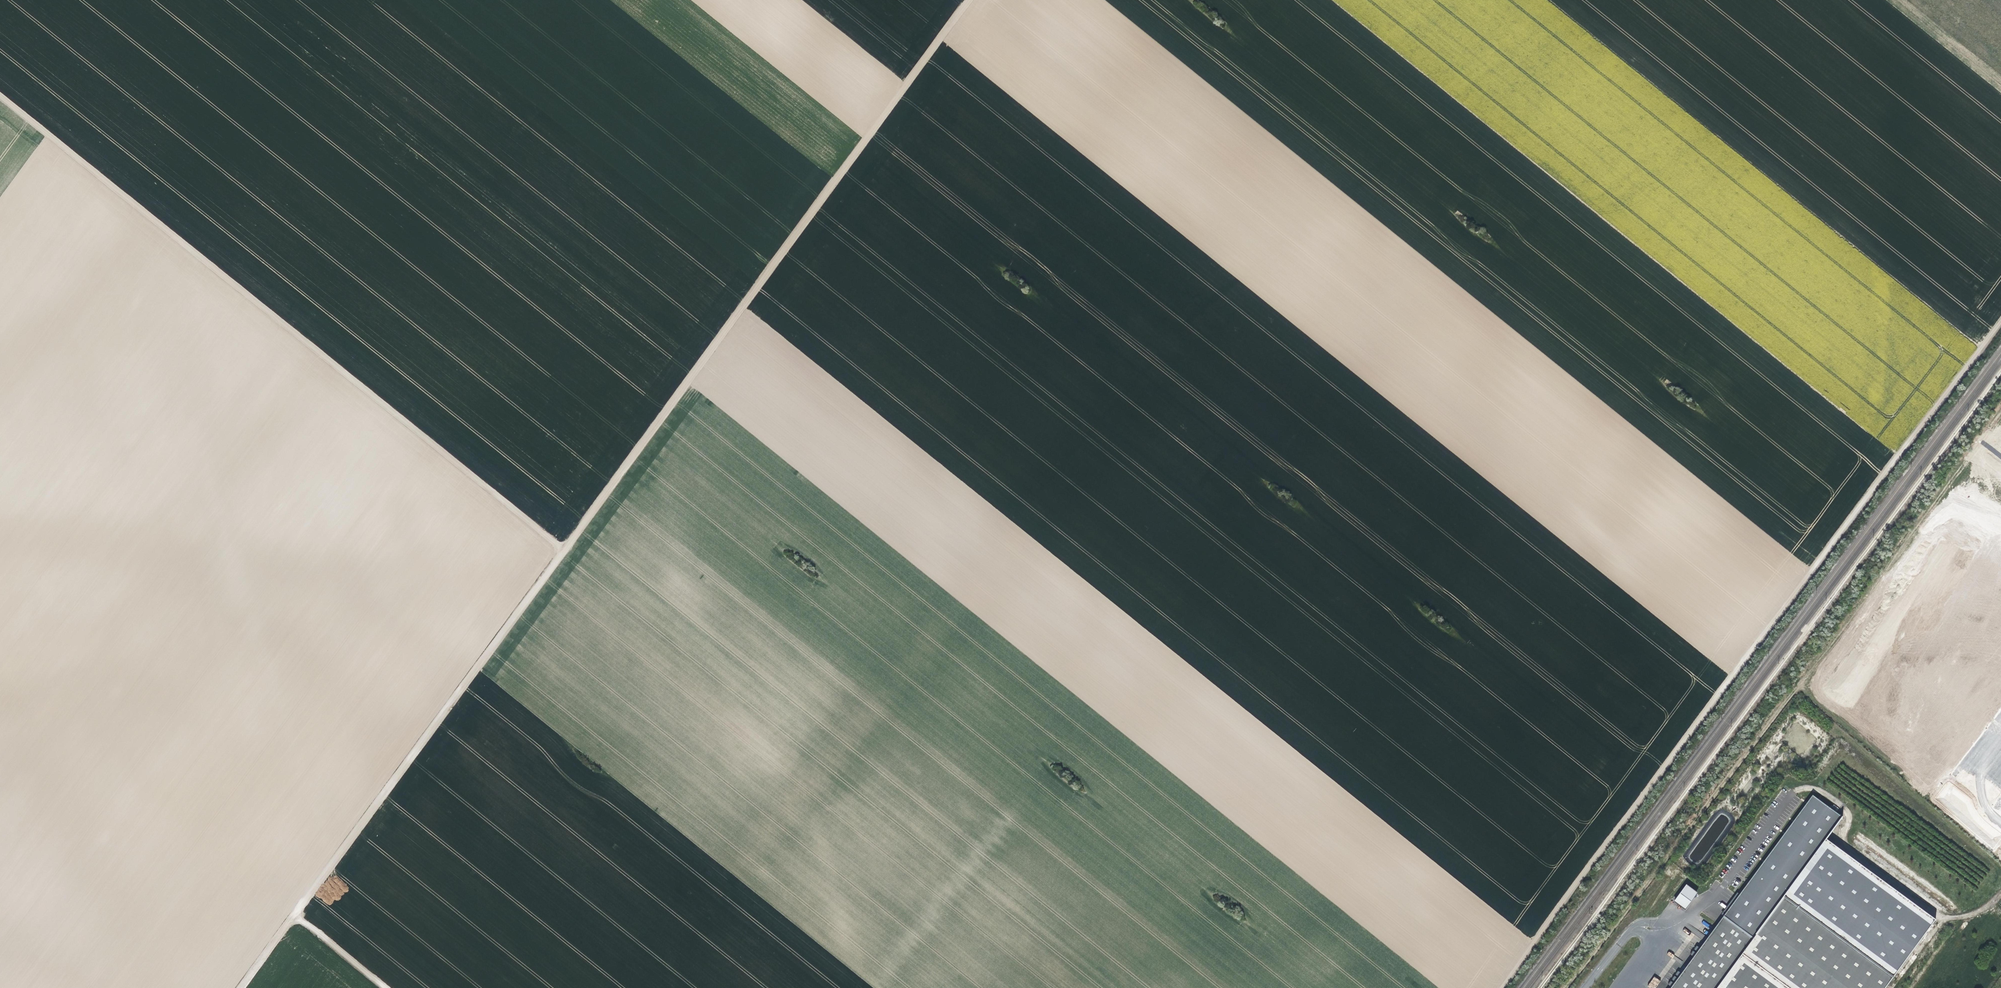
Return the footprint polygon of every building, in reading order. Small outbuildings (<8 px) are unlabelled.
[(1843,817),(1812,795),(1806,804),(1724,915),(1754,938),(1843,817)] [(1936,920),(1827,838),(1786,890),(1754,938),(1724,915),(1711,936),(1707,940),(1704,945),(1699,952),(1688,965),(1671,987),(1886,987),(1936,920)] [(1687,908),(1692,902),(1699,893),(1687,884),(1681,893),(1677,897),(1674,901),(1686,910),(1687,908)] [(1647,986),(1650,987),(1656,987),(1661,981),(1654,976),(1647,986)]
